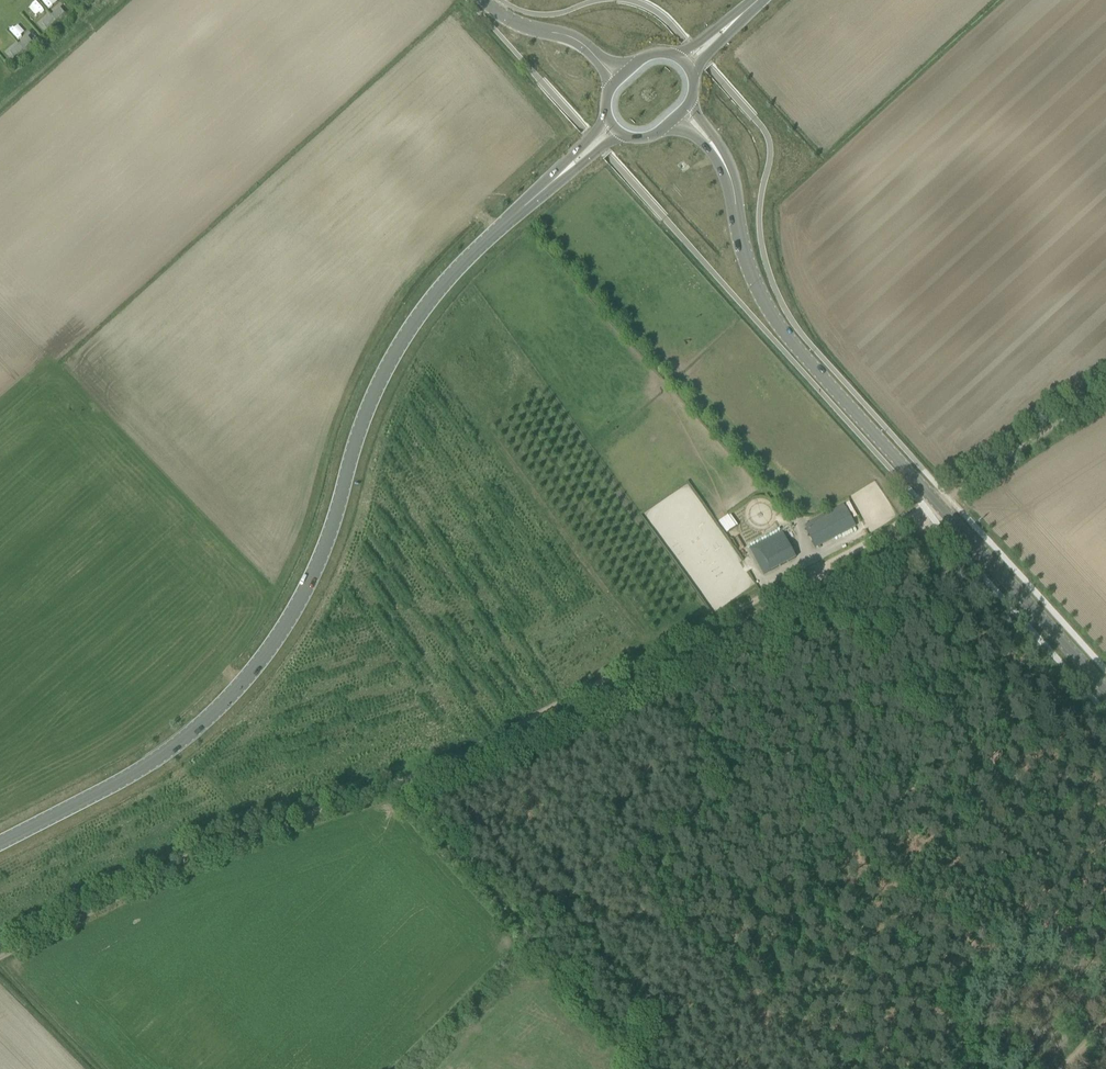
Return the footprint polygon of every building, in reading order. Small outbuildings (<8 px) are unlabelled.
[(29,6),(33,15),(43,11),(38,1),(29,6)] [(59,9),(51,16),(55,20),(63,13),(59,9)] [(51,16),(43,23),(47,28),(55,20),(51,16)] [(27,37),(18,45),(22,49),(31,42),(27,37)] [(22,49),(18,45),(10,52),(14,57),(22,49)] [(806,529),(816,547),(855,526),(845,508),(806,529)] [(727,516),(719,522),(727,533),(736,527),(728,516),(727,516)] [(752,551),(765,576),(796,559),(783,534),(752,551)] [(595,618),(603,628),(611,623),(603,612),(595,618)] [(584,626),(591,638),(603,631),(595,619),(584,626)]
